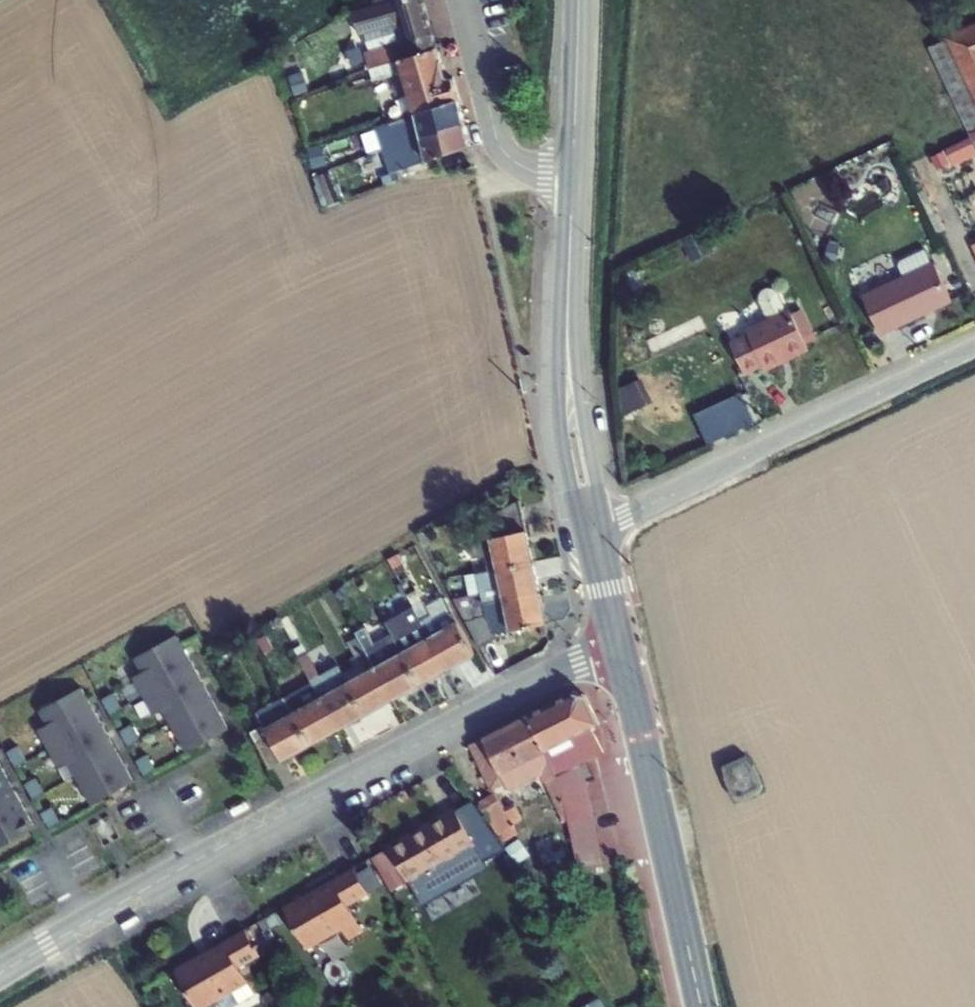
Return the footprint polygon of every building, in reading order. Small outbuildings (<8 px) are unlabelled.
[(440,53),(425,0),(394,0),(394,2),(353,13),(360,38),(366,36),(370,52),(366,54),(371,72),(440,53)] [(930,48),(971,135),(974,143),(974,27),(930,48)] [(454,83),(449,85),(440,53),(371,72),(374,84),(402,74),(415,117),(460,107),(454,83)] [(422,138),(467,131),(460,107),(415,117),(376,130),(383,153),(422,138)] [(429,167),(471,154),(467,131),(422,138),(383,153),(391,176),(399,173),(427,164),(429,167)] [(328,167),(323,147),(309,151),(314,171),(328,167)] [(931,157),(937,168),(944,165),(939,153),(931,157)] [(402,181),(399,173),(391,176),(383,179),(386,187),(402,181)] [(330,174),(318,179),(319,179),(330,207),(330,208),(342,204),(330,174)] [(324,209),(330,207),(319,179),(315,181),(317,188),(315,188),(324,209)] [(952,301),(934,263),(932,265),(925,250),(901,261),(899,268),(904,278),(863,297),(880,334),(952,301)] [(793,315),(791,312),(789,313),(780,295),(769,292),(765,294),(762,304),(771,322),(748,333),(751,338),(733,346),(747,376),(765,367),(768,372),(810,350),(808,347),(793,315)] [(818,341),(803,310),(793,315),(808,347),(818,341)] [(653,401),(642,377),(620,388),(623,417),(653,401)] [(755,422),(742,391),(694,413),(709,444),(755,422)] [(488,572),(533,562),(520,501),(493,516),(497,537),(492,537),(469,542),(473,559),(486,557),(488,572)] [(427,531),(418,535),(425,548),(434,543),(427,531)] [(403,564),(399,555),(388,560),(393,569),(403,564)] [(458,609),(539,592),(533,562),(488,572),(478,574),(481,595),(453,600),(458,609)] [(512,631),(546,624),(539,592),(458,609),(481,648),(497,639),(494,635),(512,631)] [(447,670),(476,654),(445,598),(426,608),(423,603),(413,608),(447,670)] [(420,685),(447,670),(413,608),(386,623),(393,635),(420,685)] [(392,700),(420,685),(393,635),(375,644),(366,628),(356,633),(359,638),(392,700)] [(195,669),(177,635),(135,658),(143,672),(133,678),(144,697),(195,669)] [(367,674),(349,684),(366,715),(392,700),(359,638),(350,643),(367,674)] [(338,730),(366,715),(349,684),(340,667),(326,674),(321,677),(306,647),(296,653),(299,657),(305,668),(312,682),(322,699),(338,730)] [(299,657),(291,661),(295,673),(305,668),(299,657)] [(303,687),(312,682),(305,668),(295,673),(303,687)] [(195,669),(144,697),(155,716),(164,711),(171,723),(213,700),(195,669)] [(312,682),(303,687),(312,704),(322,699),(312,682)] [(39,730),(49,749),(100,721),(82,688),(40,711),(47,725),(39,730)] [(545,750),(589,730),(599,725),(585,696),(575,693),(530,715),(545,750)] [(283,761),(311,745),(295,713),(286,698),(253,716),(260,728),(251,733),(270,768),(283,761)] [(311,745),(338,730),(322,699),(312,704),(295,713),(311,745)] [(213,700),(171,723),(188,754),(229,731),(213,700)] [(515,777),(513,773),(537,761),(561,807),(568,804),(545,750),(530,715),(471,745),(493,789),(515,777)] [(100,721),(49,749),(60,769),(69,764),(76,776),(118,753),(100,721)] [(580,765),(586,761),(604,753),(589,730),(545,750),(568,804),(580,872),(603,866),(587,783),(587,778),(582,779),(575,781),(572,769),(580,765)] [(118,753),(76,776),(92,806),(134,783),(118,753)] [(724,778),(735,804),(762,793),(753,766),(746,755),(721,765),(724,778)] [(572,769),(575,781),(582,779),(587,778),(580,765),(572,769)] [(0,777),(0,808),(19,797),(6,774),(0,777)] [(479,802),(506,844),(527,830),(499,788),(479,802)] [(0,808),(0,848),(36,829),(19,797),(0,808)] [(455,809),(389,847),(417,894),(482,856),(455,809)] [(514,861),(530,886),(546,876),(539,866),(549,859),(540,846),(530,852),(520,837),(505,848),(514,861)] [(409,899),(417,894),(389,847),(381,852),(409,899)] [(354,868),(283,908),(307,950),(342,930),(348,941),(363,932),(348,904),(368,893),(354,868)] [(585,902),(575,907),(578,915),(586,909),(585,902)] [(174,970),(196,1006),(207,1006),(217,1001),(221,1006),(232,1006),(255,994),(235,959),(256,947),(246,929),(174,970)] [(585,1006),(607,1006),(602,997),(585,1006)]
